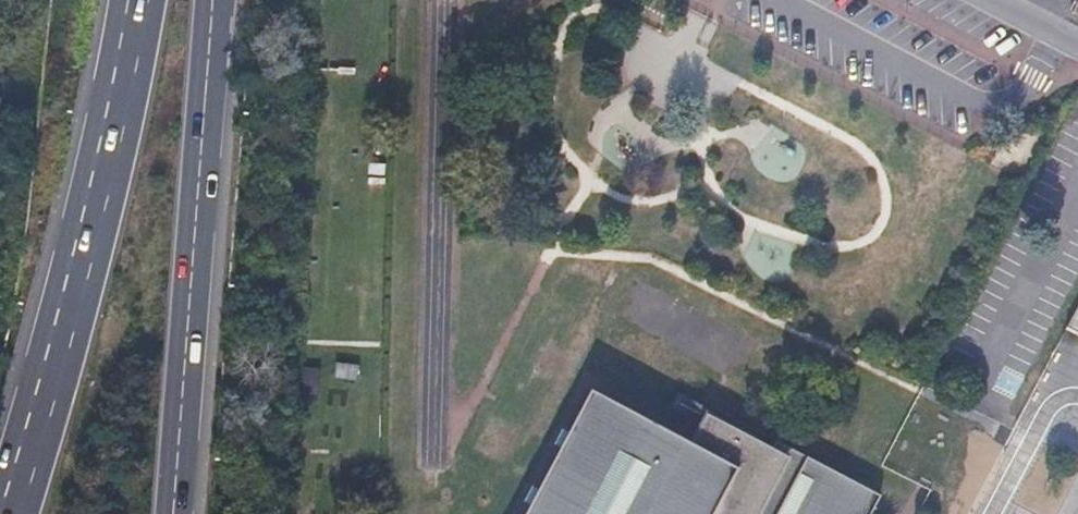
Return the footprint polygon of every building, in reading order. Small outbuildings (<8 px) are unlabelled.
[(1077,332),(1077,297),(1063,325),(1077,332)] [(883,497),(778,442),(772,453),(760,446),(766,436),(754,429),(751,434),(722,418),(725,414),(713,408),(694,445),(594,392),(530,513),(874,513),(883,497)]
